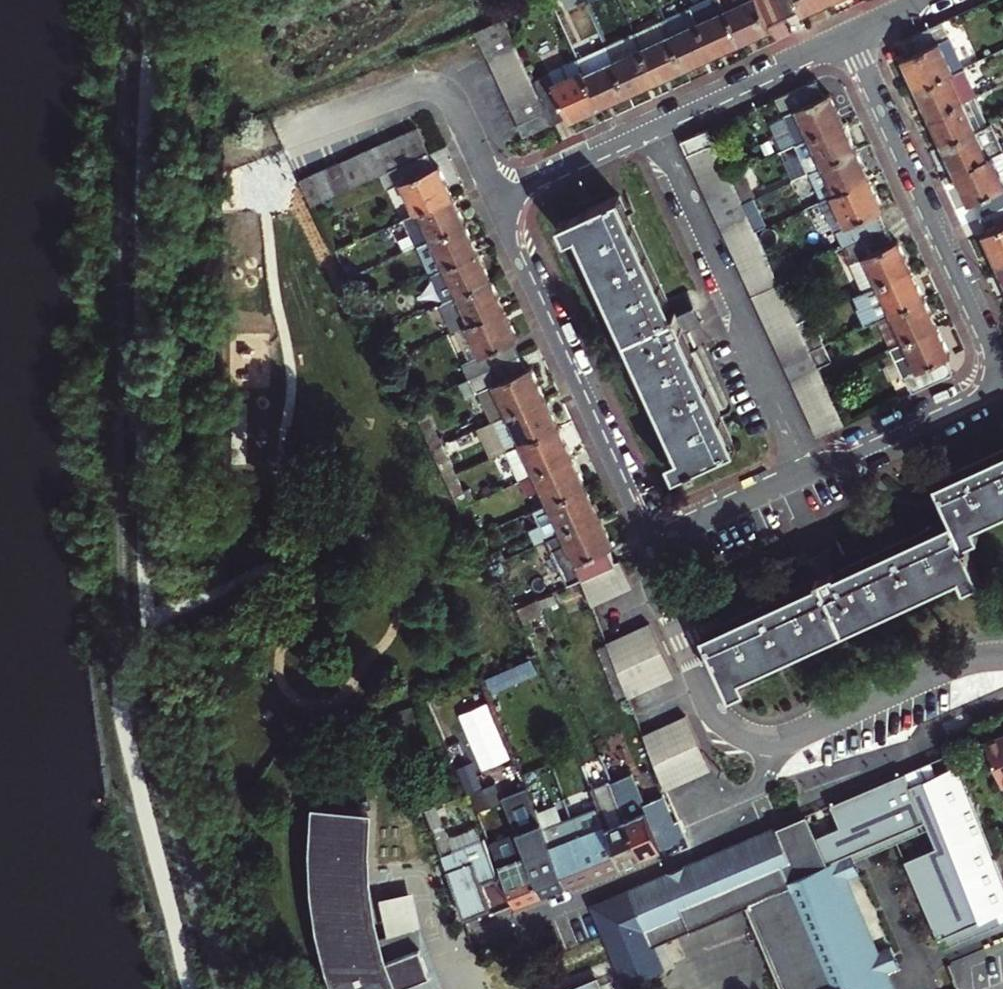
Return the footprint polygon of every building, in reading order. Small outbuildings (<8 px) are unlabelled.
[(690,8),(712,56),(742,42),(722,0),(707,0),(690,8)] [(777,0),(722,0),(742,42),(770,28),(767,22),(784,14),(777,0)] [(784,14),(799,7),(802,14),(832,0),(777,0),(784,14)] [(712,56),(690,8),(662,20),(684,68),(712,56)] [(921,87),(966,65),(945,18),(904,37),(912,52),(906,55),(921,87)] [(504,19),(478,31),(484,45),(511,33),(504,19)] [(684,68),(662,20),(634,33),(657,81),(684,68)] [(491,59),(517,47),(511,33),(484,45),(491,59)] [(657,81),(634,33),(605,46),(628,95),(657,81)] [(628,95),(605,46),(577,59),(600,108),(628,95)] [(496,71),(523,59),(517,47),(491,59),(496,71)] [(502,84),(529,72),(523,59),(496,71),(502,84)] [(548,77),(534,84),(541,98),(547,111),(552,124),(553,125),(568,118),(569,121),(600,108),(577,59),(546,73),(548,77)] [(934,116),(965,101),(979,94),(966,65),(921,87),(934,116)] [(508,96),(534,84),(529,72),(502,84),(508,96)] [(817,82),(777,101),(798,145),(844,124),(830,94),(824,97),(817,82)] [(514,110),(541,98),(534,84),(508,96),(514,110)] [(992,122),(979,94),(965,101),(977,128),(992,122)] [(520,123),(547,111),(541,98),(514,110),(520,123)] [(946,143),(977,128),(965,101),(934,116),(946,143)] [(526,135),(552,124),(547,111),(520,123),(526,135)] [(995,120),(992,122),(977,128),(946,143),(960,171),(991,157),(997,154),(1002,151),(1002,137),(995,120)] [(810,174),(857,152),(844,124),(798,145),(810,174)] [(417,127),(407,132),(417,156),(428,151),(417,127)] [(417,156),(407,132),(391,139),(402,163),(417,156)] [(687,159),(717,145),(711,132),(681,146),(687,159)] [(402,163),(391,139),(379,146),(390,169),(402,163)] [(724,159),(717,145),(687,159),(687,161),(689,160),(695,172),(724,159)] [(390,169),(379,146),(368,151),(379,175),(388,170),(390,169)] [(379,175),(368,151),(353,158),(364,182),(379,175)] [(437,163),(434,164),(428,151),(417,156),(402,163),(390,169),(388,170),(394,182),(401,180),(416,212),(453,195),(437,163)] [(824,204),(871,183),(857,152),(810,174),(824,204)] [(997,154),(991,157),(960,171),(975,204),(980,202),(986,215),(1002,207),(1002,168),(997,154)] [(364,182),(353,158),(341,164),(351,188),(364,182)] [(730,174),(724,159),(695,172),(702,187),(730,174)] [(351,188),(341,164),(328,170),(338,194),(351,188)] [(338,194),(328,170),(314,176),(325,200),(338,194)] [(708,200),(749,182),(744,170),(732,176),(730,174),(702,187),(708,200)] [(325,200),(314,176),(301,183),(312,207),(325,200)] [(757,199),(749,182),(708,200),(714,214),(743,201),(744,204),(757,199)] [(885,214),(871,183),(824,204),(845,249),(886,230),(880,216),(885,214)] [(435,237),(466,223),(453,195),(416,212),(408,216),(421,244),(435,237)] [(671,314),(664,299),(626,216),(619,201),(558,227),(566,243),(577,238),(678,460),(667,465),(674,481),(735,453),(679,330),(671,314)] [(744,204),(743,201),(714,214),(721,227),(749,214),(744,204)] [(986,215),(993,229),(988,232),(1002,264),(1002,207),(986,215)] [(755,228),(749,214),(721,227),(727,241),(755,228)] [(434,271),(478,250),(466,223),(435,237),(441,251),(427,258),(434,271)] [(758,234),(755,228),(727,241),(733,254),(761,242),(758,234)] [(893,244),(886,230),(845,249),(865,293),(913,272),(899,242),(893,244)] [(435,237),(421,244),(427,258),(441,251),(435,237)] [(739,268),(767,254),(761,242),(733,254),(739,268)] [(461,292),(492,278),(478,250),(434,271),(447,299),(461,292)] [(774,268),(767,254),(739,268),(745,281),(774,268)] [(779,279),(774,268),(745,281),(752,295),(780,282),(779,279)] [(926,301),(913,272),(865,293),(855,298),(868,327),(879,322),(893,316),(926,301)] [(505,305),(492,278),(461,292),(474,320),(505,305)] [(786,296),(780,282),(752,295),(758,309),(786,296)] [(682,291),(664,299),(671,314),(689,306),(682,291)] [(474,320),(461,292),(447,299),(460,327),(474,320)] [(790,304),(786,296),(758,309),(764,322),(792,310),(790,304)] [(799,324),(806,339),(812,353),(824,347),(802,299),(790,304),(792,310),(799,324)] [(938,328),(926,301),(893,316),(879,322),(891,350),(905,343),(938,328)] [(519,335),(505,305),(474,320),(460,327),(475,356),(469,359),(475,372),(521,350),(515,337),(519,335)] [(696,323),(689,306),(671,314),(679,330),(696,323)] [(799,324),(792,310),(764,322),(771,336),(799,324)] [(778,351),(806,339),(799,324),(771,336),(778,351)] [(905,343),(891,350),(912,395),(954,375),(947,360),(952,357),(938,328),(905,343)] [(784,365),(812,353),(806,339),(778,351),(784,365)] [(832,364),(824,347),(812,353),(818,365),(820,369),(832,364)] [(475,372),(482,387),(494,381),(508,411),(546,392),(532,362),(528,364),(521,350),(475,372)] [(790,378),(818,365),(812,353),(784,365),(790,378)] [(796,392),(824,380),(820,369),(818,365),(790,378),(796,392)] [(803,407),(831,394),(824,380),(796,392),(803,407)] [(494,381),(482,387),(496,416),(508,411),(494,381)] [(509,446),(560,422),(546,392),(508,411),(496,416),(509,446)] [(810,422),(838,410),(831,394),(803,407),(810,422)] [(845,425),(838,410),(810,422),(818,438),(845,425)] [(574,452),(560,422),(509,446),(524,476),(536,470),(574,452)] [(939,479),(942,486),(957,517),(837,571),(806,585),(703,632),(706,638),(729,692),(730,693),(747,686),(743,676),(964,576),(968,586),(985,579),(967,540),(984,532),(980,522),(1002,512),(1002,451),(939,479)] [(588,481),(574,452),(536,470),(549,499),(588,481)] [(549,499),(536,470),(524,476),(537,505),(549,499)] [(602,511),(588,481),(549,499),(537,505),(551,534),(602,511)] [(616,540),(602,511),(551,534),(544,538),(564,581),(578,574),(615,557),(609,543),(616,540)] [(798,567),(806,585),(837,571),(829,553),(798,567)] [(615,557),(578,574),(588,601),(632,581),(621,555),(615,557)] [(548,588),(532,596),(537,607),(553,600),(548,588)] [(532,596),(513,604),(519,618),(525,615),(538,610),(537,607),(532,596)] [(525,615),(519,618),(525,634),(532,631),(525,615)] [(618,630),(603,637),(603,638),(625,691),(626,694),(643,686),(658,680),(667,676),(672,673),(648,617),(633,624),(618,630)] [(683,711),(640,730),(662,783),(662,784),(707,765),(684,710),(683,711)] [(982,743),(1000,784),(1002,783),(1002,734),(982,743)] [(617,802),(639,852),(659,844),(643,807),(624,760),(614,764),(607,745),(596,750),(607,777),(617,802)] [(580,904),(614,984),(651,967),(640,942),(736,901),(774,988),(881,988),(873,970),(885,966),(877,947),(863,953),(851,924),(841,928),(833,909),(842,905),(830,878),(845,872),(837,853),(912,821),(922,846),(891,859),(928,947),(1002,916),(1002,915),(937,757),(818,805),(828,828),(804,838),(794,815),(580,904)] [(518,770),(494,780),(513,831),(537,894),(562,884),(545,837),(539,824),(534,810),(518,770)] [(607,777),(586,786),(594,805),(602,823),(617,861),(639,852),(617,802),(607,777)] [(661,801),(643,807),(659,844),(679,835),(661,801)] [(393,986),(429,972),(418,945),(381,958),(379,952),(377,946),(376,940),(375,936),(367,901),(364,873),(364,845),(366,808),(357,807),(306,802),(304,838),(304,877),(308,910),(314,941),(323,972),(329,988),(394,988),(393,986)] [(554,803),(534,810),(539,824),(545,837),(562,884),(592,871),(568,815),(559,818),(554,803)] [(430,805),(419,810),(433,845),(461,918),(489,907),(479,882),(494,877),(484,853),(475,829),(445,840),(430,805)] [(594,805),(568,815),(576,834),(592,871),(617,861),(602,823),(594,805)] [(513,831),(486,840),(512,904),(537,894),(513,831)] [(376,940),(377,946),(379,952),(381,958),(418,945),(429,972),(393,986),(394,988),(443,988),(417,921),(411,890),(377,896),(384,932),(375,936),(376,940)] [(590,979),(565,988),(594,988),(590,979)]
